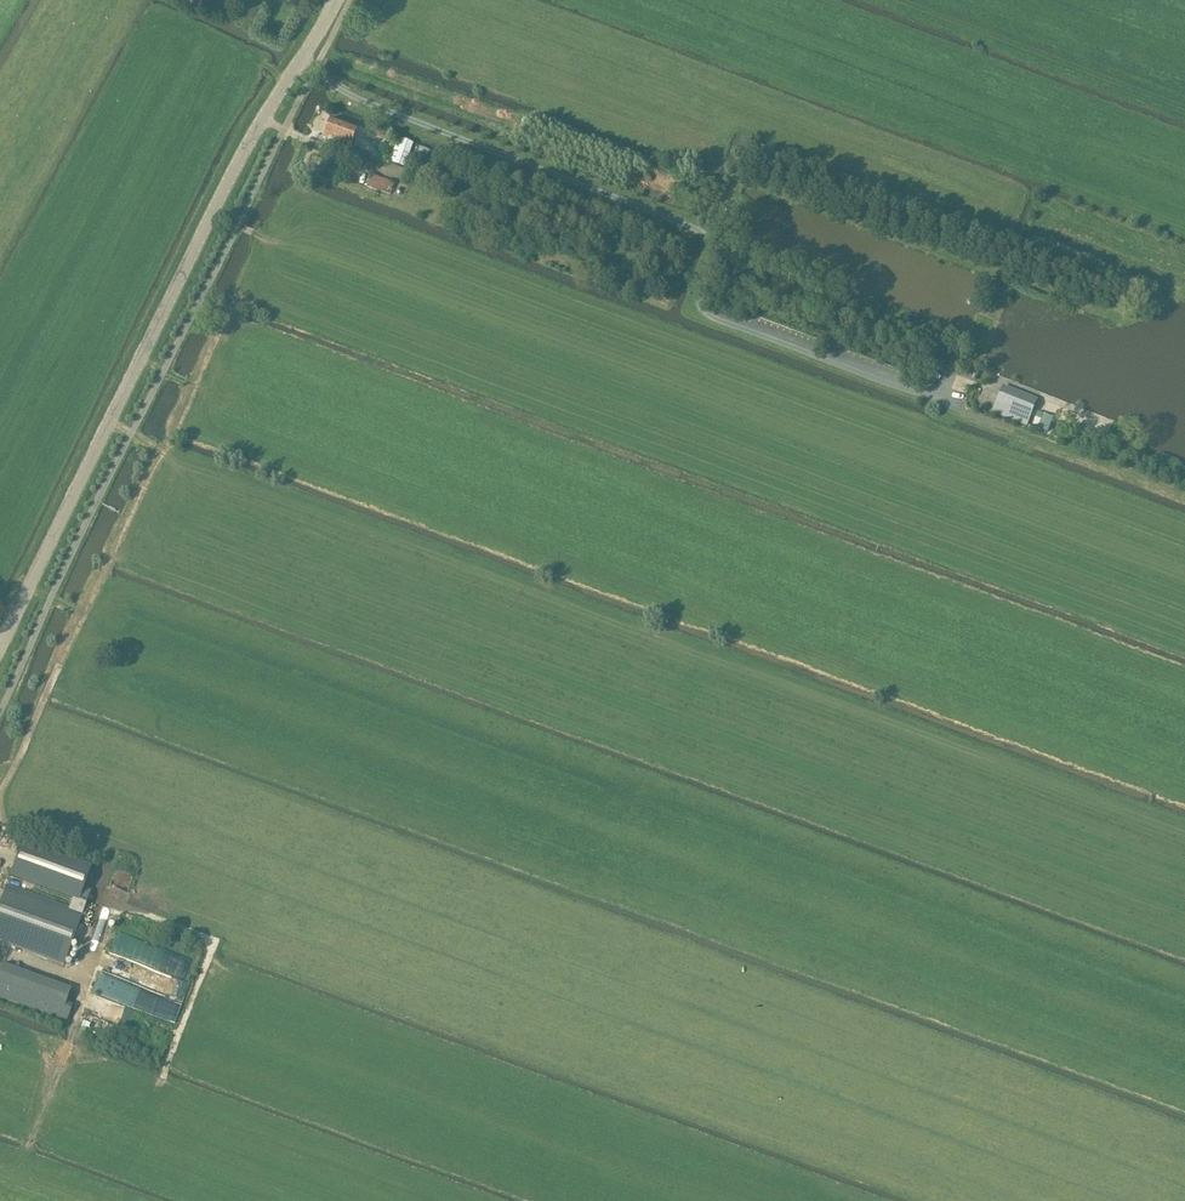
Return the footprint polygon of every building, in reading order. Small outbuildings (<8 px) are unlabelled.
[(325,137),(352,147),(359,129),(331,119),(325,137)] [(406,169),(414,144),(398,138),(390,163),(406,169)] [(395,183),(371,175),(367,187),(391,195),(395,183)] [(993,413),(1027,427),(1036,403),(1002,390),(993,413)] [(1037,412),(1034,427),(1050,430),(1053,416),(1037,412)] [(79,902),(84,888),(92,866),(23,841),(9,877),(72,900),(79,902)] [(74,937),(83,912),(69,907),(6,885),(0,902),(0,943),(64,966),(74,937)] [(72,900),(69,907),(83,912),(91,890),(84,888),(79,902),(72,900)] [(146,986),(99,972),(86,1015),(128,1027),(134,1007),(176,1020),(188,982),(184,980),(190,958),(116,936),(111,953),(152,966),(146,986)] [(71,988),(5,966),(0,979),(0,982),(9,984),(4,997),(68,1018),(72,1005),(66,1003),(71,988)]
